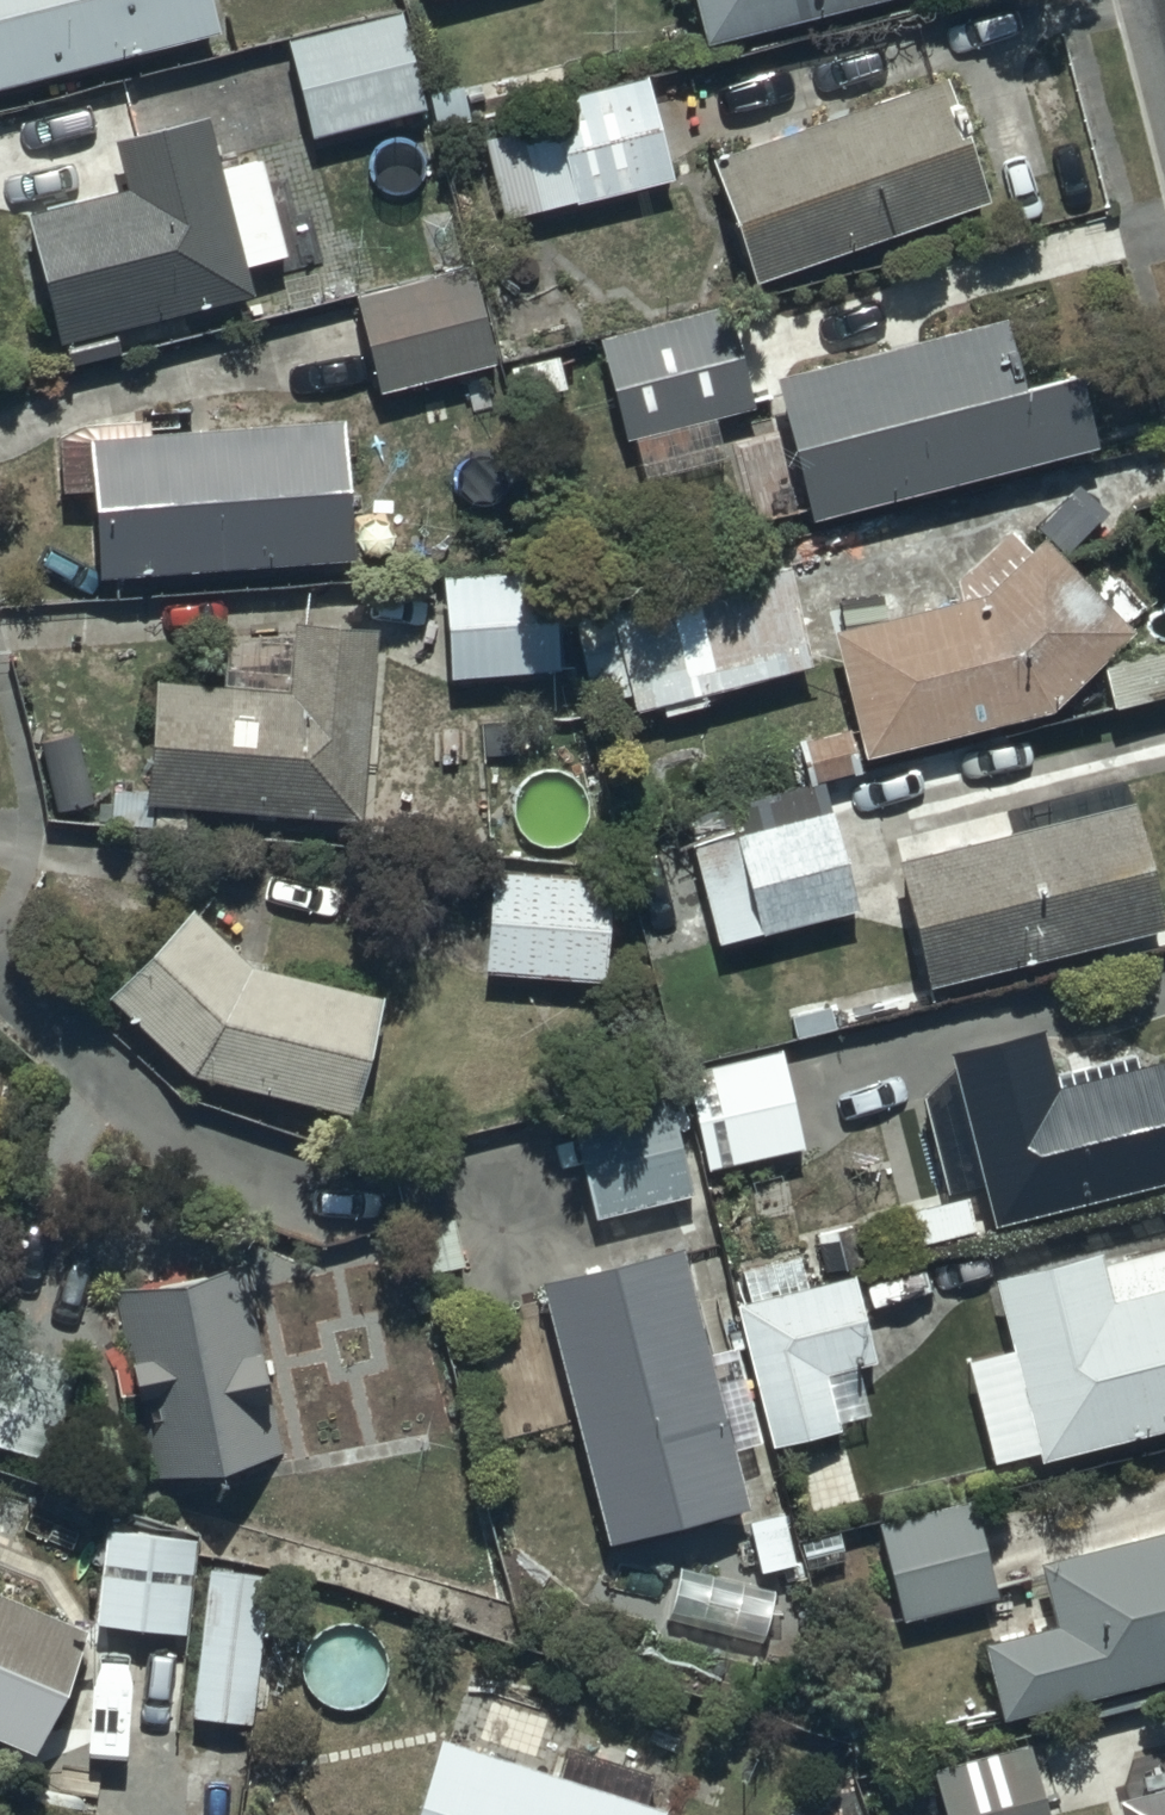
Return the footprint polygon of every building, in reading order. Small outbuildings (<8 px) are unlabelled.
[(205,34),(197,0),(0,0),(0,84),(205,34)] [(690,48),(898,0),(679,0),(690,48)] [(393,15),(272,44),(296,144),(417,116),(393,15)] [(692,163),(735,288),(976,204),(951,133),(965,128),(956,103),(944,107),(933,76),(692,163)] [(662,180),(636,82),(499,117),(510,157),(512,163),(546,154),(559,207),(662,180)] [(109,192),(4,219),(38,351),(51,346),(57,369),(108,357),(103,334),(235,301),(228,273),(284,259),(259,161),(205,175),(191,119),(97,143),(109,192)] [(339,300),(365,396),(482,365),(456,268),(339,300)] [(584,336),(607,442),(738,414),(715,308),(584,336)] [(991,321),(756,382),(794,528),(1079,454),(1060,379),(1010,392),(1007,377),(1018,374),(1011,345),(997,348),(991,321)] [(67,492),(74,580),(338,563),(337,547),(343,547),(336,428),(45,445),(48,493),(67,492)] [(975,598),(834,633),(864,764),(1054,719),(1141,633),(1106,605),(1045,543),(1037,550),(1016,529),(961,584),(975,598)] [(785,568),(565,621),(585,704),(618,696),(622,713),(650,706),(652,715),(701,703),(699,694),(792,671),(788,653),(804,649),(785,568)] [(425,582),(433,681),(548,672),(540,572),(425,582)] [(275,694),(132,683),(122,791),(103,789),(100,825),(145,828),(146,810),(350,824),(363,628),(279,622),(275,694)] [(672,834),(702,945),(848,911),(822,798),(672,834)] [(1149,934),(1116,805),(878,861),(908,990),(1149,934)] [(474,874),(469,975),(602,981),(607,880),(474,874)] [(174,912),(88,999),(174,1079),(333,1118),(363,1001),(234,969),(174,912)] [(906,1101),(929,1203),(807,1231),(816,1271),(1164,1184),(1164,1056),(1043,1087),(1028,1027),(931,1051),(936,1071),(906,1101)] [(771,1056),(675,1078),(697,1177),(792,1155),(786,1131),(800,1128),(787,1072),(775,1075),(771,1056)] [(557,1118),(583,1222),(692,1195),(666,1091),(557,1118)] [(974,1285),(1022,1466),(1164,1429),(1164,1246),(1088,1266),(1086,1256),(974,1285)] [(669,1251),(526,1284),(588,1551),(736,1516),(707,1391),(732,1385),(725,1354),(695,1361),(669,1251)] [(242,1263),(112,1292),(122,1361),(107,1385),(131,1404),(148,1484),(284,1454),(242,1263)] [(851,1278),(724,1306),(754,1443),(822,1428),(811,1378),(870,1365),(851,1278)] [(44,1463),(73,1371),(0,1347),(0,1449),(44,1463)] [(959,1500),(863,1526),(890,1625),(986,1599),(959,1500)] [(986,1723),(1164,1678),(1164,1529),(1025,1564),(1042,1628),(967,1647),(986,1723)] [(83,1625),(174,1632),(181,1539),(91,1532),(83,1625)] [(179,1718),(238,1723),(251,1577),(192,1572),(179,1718)] [(16,1757),(68,1634),(0,1605),(0,1750),(16,1757)] [(401,1814),(636,1814),(647,1778),(554,1750),(545,1778),(424,1741),(401,1814)] [(920,1772),(932,1814),(1041,1814),(1020,1743),(920,1772)] [(1103,1802),(1107,1814),(1164,1814),(1164,1787),(1103,1802)]
